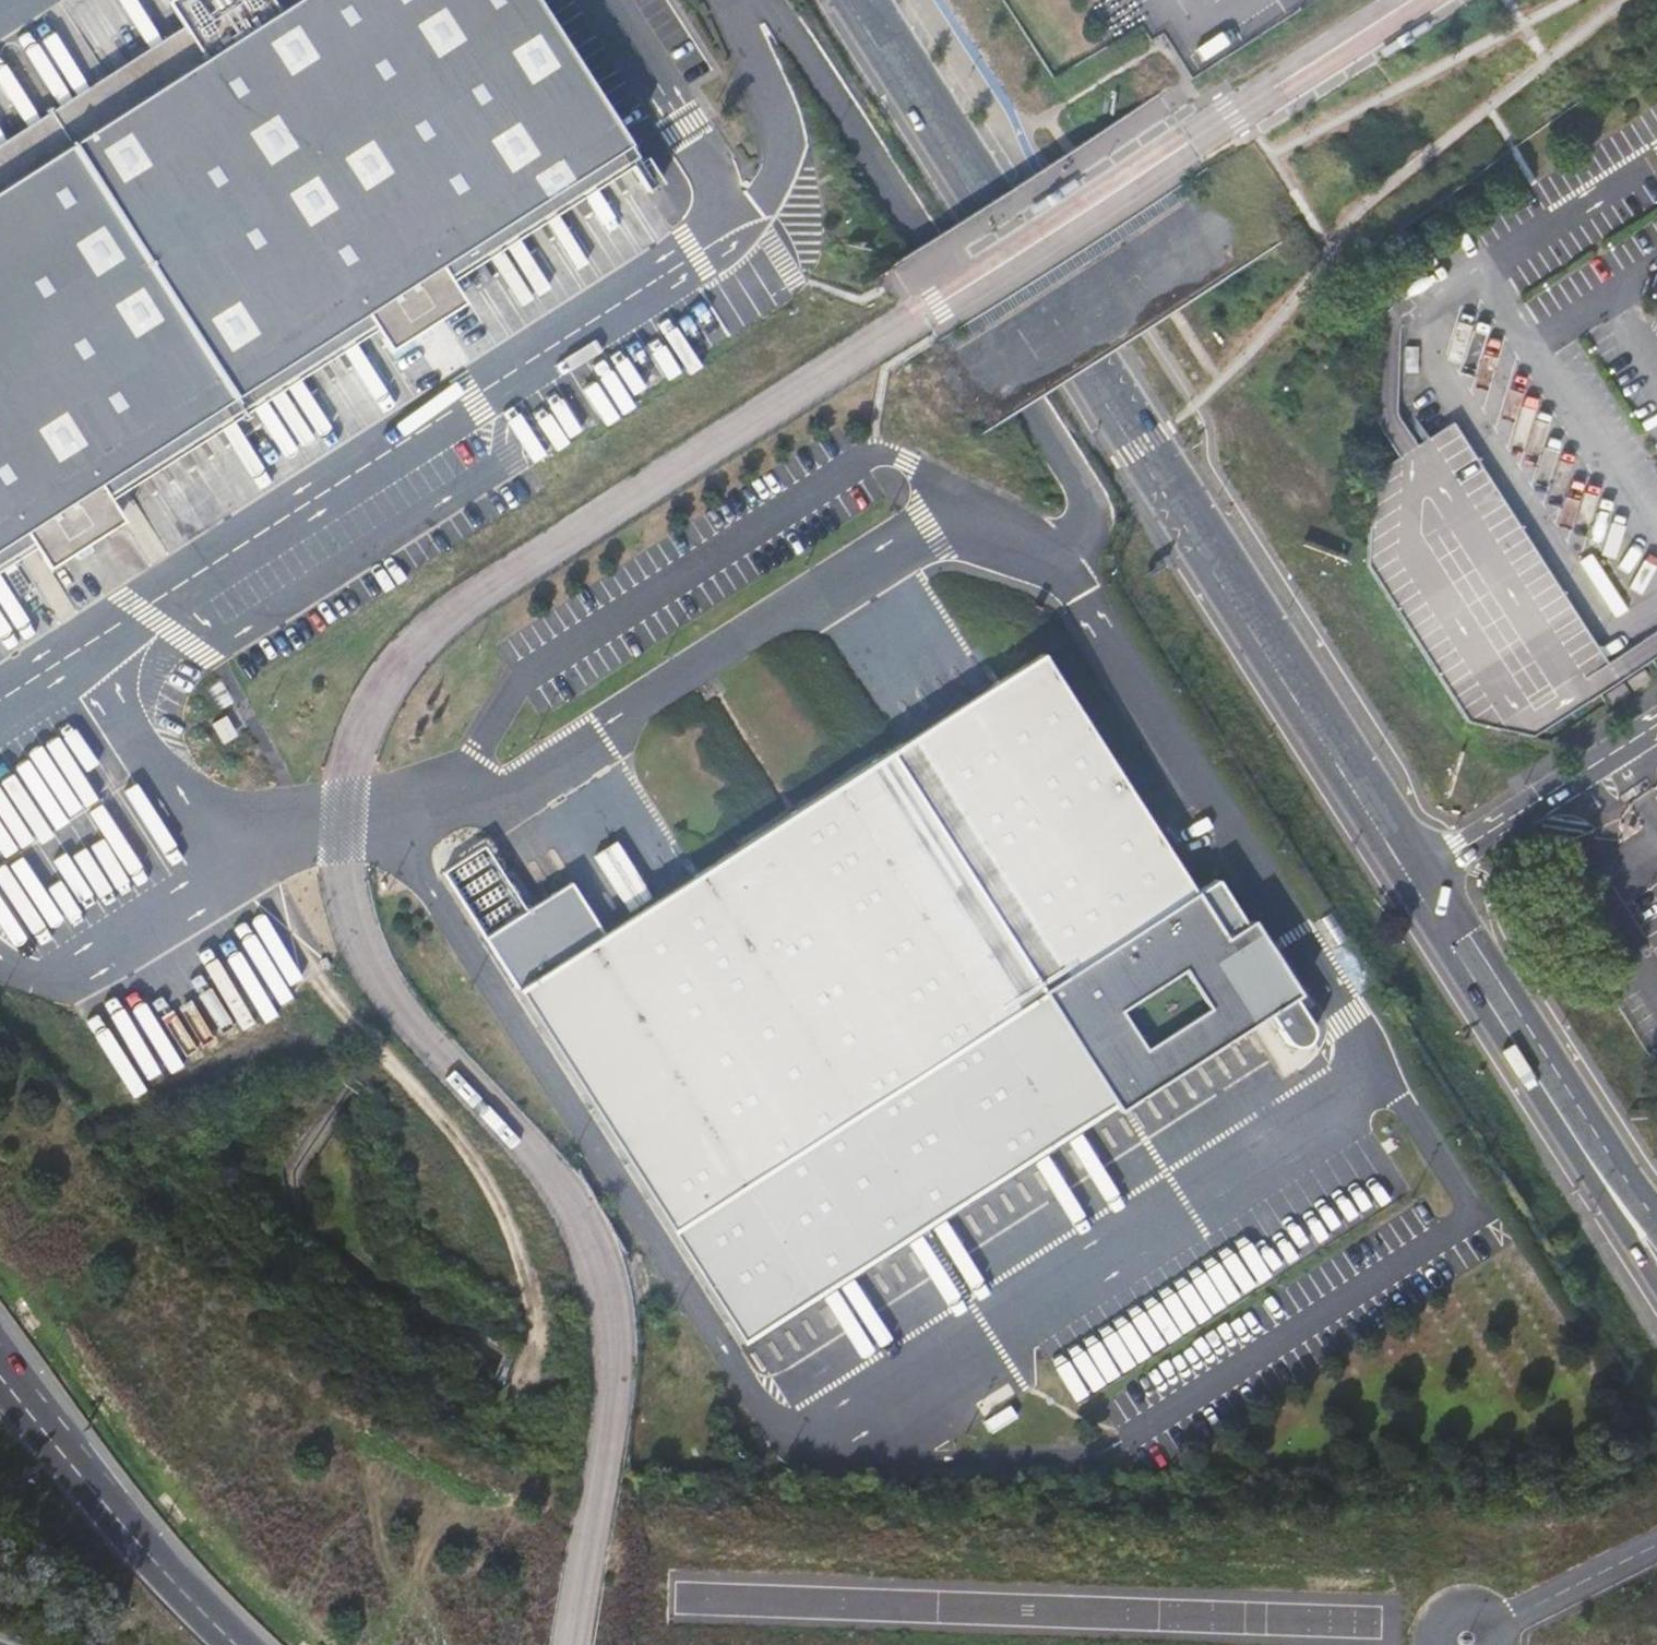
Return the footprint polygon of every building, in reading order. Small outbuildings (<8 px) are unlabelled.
[(205,6),(201,0),(180,0),(169,7),(182,27),(164,40),(170,50),(0,161),(0,546),(25,530),(46,562),(72,546),(62,531),(84,517),(94,531),(119,514),(100,485),(365,312),(386,343),(412,326),(403,313),(426,298),(435,313),(461,296),(441,265),(629,142),(536,0),(214,0),(205,6)] [(659,181),(643,155),(629,164),(646,190),(659,181)] [(1068,171),(1021,200),(1026,209),(1073,179),(1068,171)] [(412,326),(386,343),(390,349),(413,334),(417,339),(431,330),(428,325),(464,300),(461,296),(435,313),(426,298),(403,313),(412,326)] [(72,546),(46,562),(50,568),(72,553),(76,558),(90,548),(87,543),(123,520),(119,514),(94,531),(84,517),(62,531),(72,546)] [(1251,920),(1244,925),(1216,880),(1194,893),(1042,654),(603,933),(570,882),(525,910),(484,846),(442,872),(684,1252),(775,1323),(1263,1012),(1285,1046),(1295,1049),(1303,1046),(1308,1039),(1309,1031),(1291,1001),(1299,996),(1251,920)] [(235,938),(208,954),(245,1016),(290,990),(278,969),(292,961),(284,948),(280,950),(269,932),(248,944),(255,956),(248,960),(235,938)]
